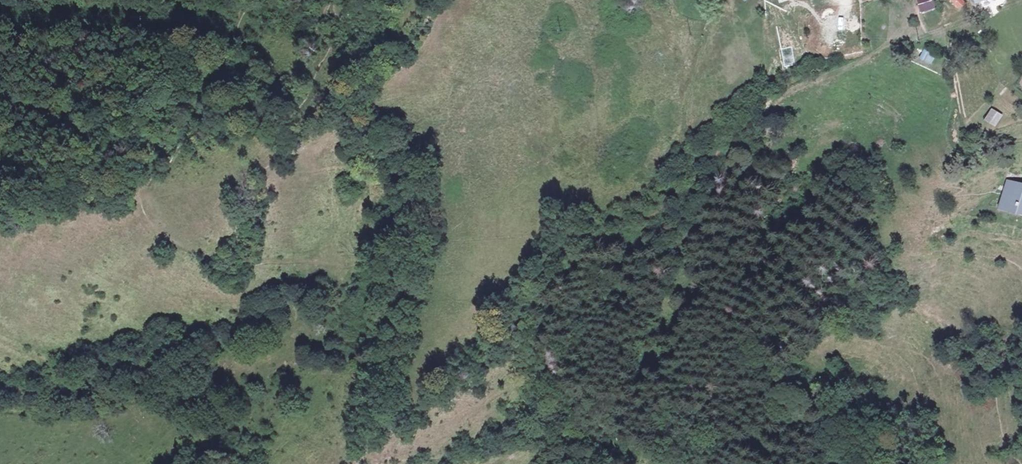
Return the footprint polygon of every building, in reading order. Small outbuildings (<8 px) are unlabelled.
[(921,13),(937,7),(934,0),(916,0),(921,13)] [(966,0),(955,0),(962,10),(970,8),(966,0)] [(919,58),(931,64),(936,56),(924,49),(919,58)] [(991,107),(984,119),(995,126),(1003,114),(991,107)] [(1012,189),(1003,214),(1021,221),(1021,192),(1012,189)]
